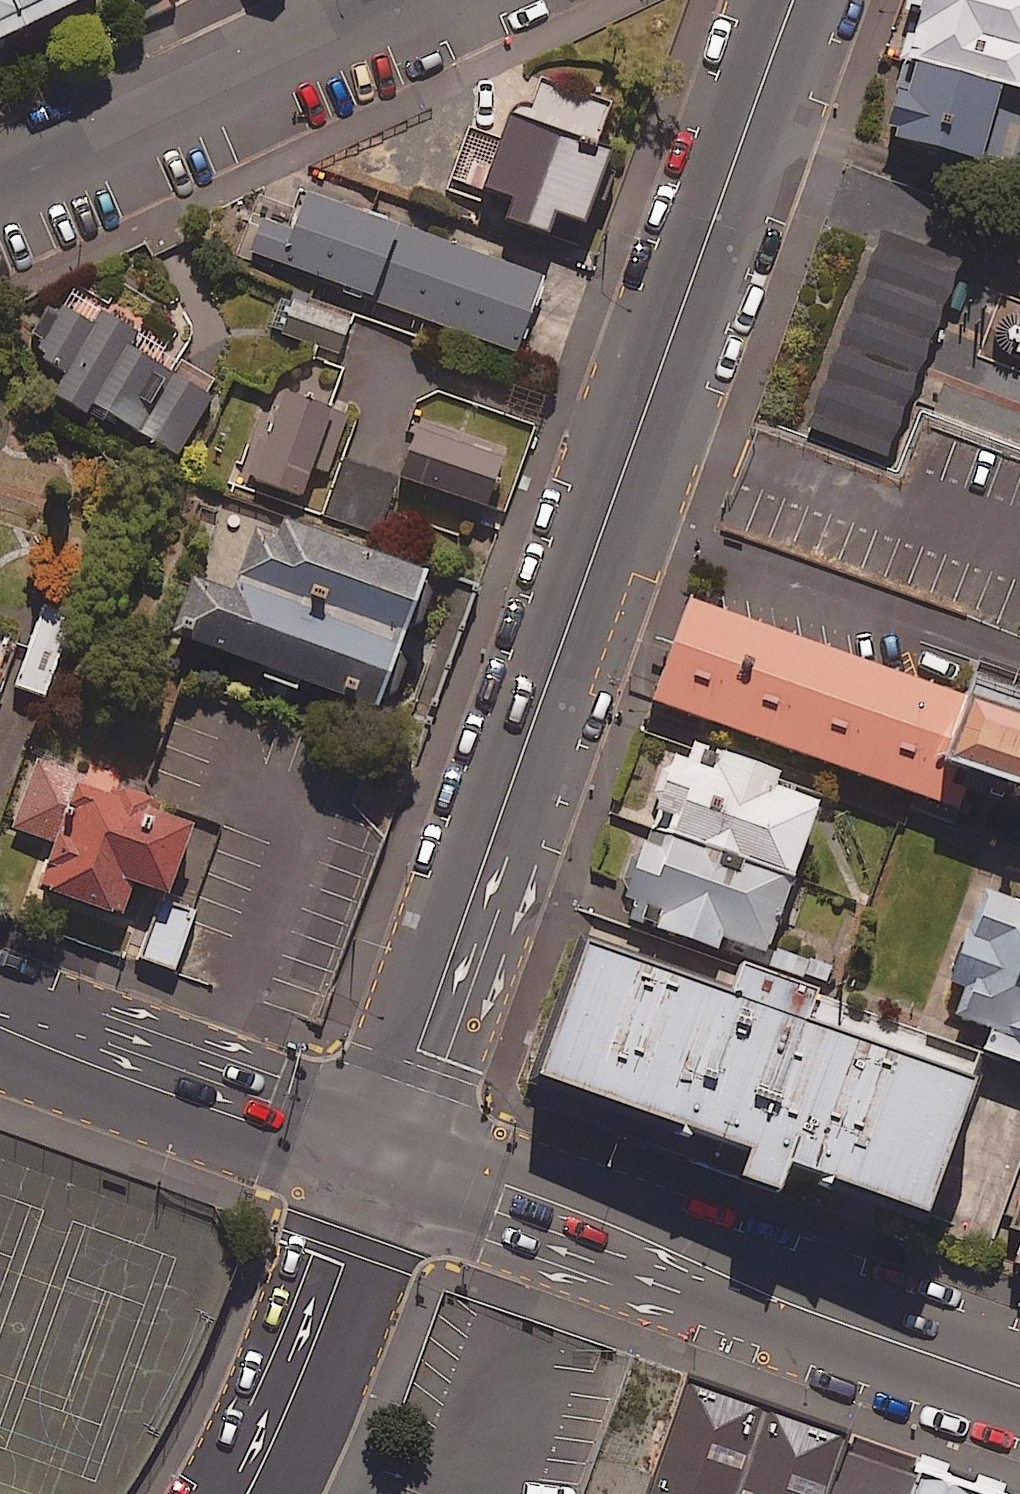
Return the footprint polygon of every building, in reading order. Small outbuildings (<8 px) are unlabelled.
[(30,30),(16,0),(0,0),(0,44),(30,30)] [(30,30),(95,0),(16,0),(30,30)] [(1019,99),(1019,0),(917,0),(914,11),(922,13),(907,64),(916,67),(1019,99)] [(916,67),(894,141),(1019,179),(1019,99),(916,67)] [(634,147),(517,109),(491,188),(525,200),(519,220),(567,236),(574,215),(608,227),(634,147)] [(570,250),(342,176),(310,273),(538,348),(570,250)] [(967,267),(881,239),(818,431),(904,459),(967,267)] [(363,316),(286,286),(270,328),(347,357),(363,316)] [(233,353),(98,308),(67,401),(202,445),(233,353)] [(350,403),(297,386),(267,476),(320,493),(350,403)] [(523,452),(430,422),(412,476),(505,507),(523,452)] [(398,478),(344,461),(327,516),(380,533),(398,478)] [(429,553),(276,503),(246,597),(398,646),(429,553)] [(379,705),(398,646),(192,579),(173,638),(379,705)] [(948,684),(686,599),(652,704),(913,789),(948,684)] [(78,619),(47,606),(14,685),(46,698),(78,619)] [(10,662),(0,658),(0,691),(10,662)] [(960,691),(935,766),(1019,794),(1019,710),(960,691)] [(818,801),(675,755),(629,895),(772,942),(818,801)] [(194,819),(49,772),(15,877),(159,925),(194,819)] [(968,896),(926,1022),(1019,1052),(1019,913),(968,896)] [(949,1071),(568,947),(521,1088),(903,1212),(949,1071)] [(1004,1269),(1019,1274),(1019,1222),(1004,1269)] [(682,1376),(637,1360),(602,1457),(647,1473),(682,1376)] [(697,1366),(655,1493),(733,1493),(768,1389),(697,1366)] [(768,1389),(733,1493),(837,1493),(862,1419),(768,1389)] [(862,1419),(837,1493),(898,1493),(917,1437),(862,1419)] [(651,1482),(601,1464),(591,1493),(647,1493),(651,1482)] [(914,1464),(905,1493),(1005,1493),(914,1464)]
